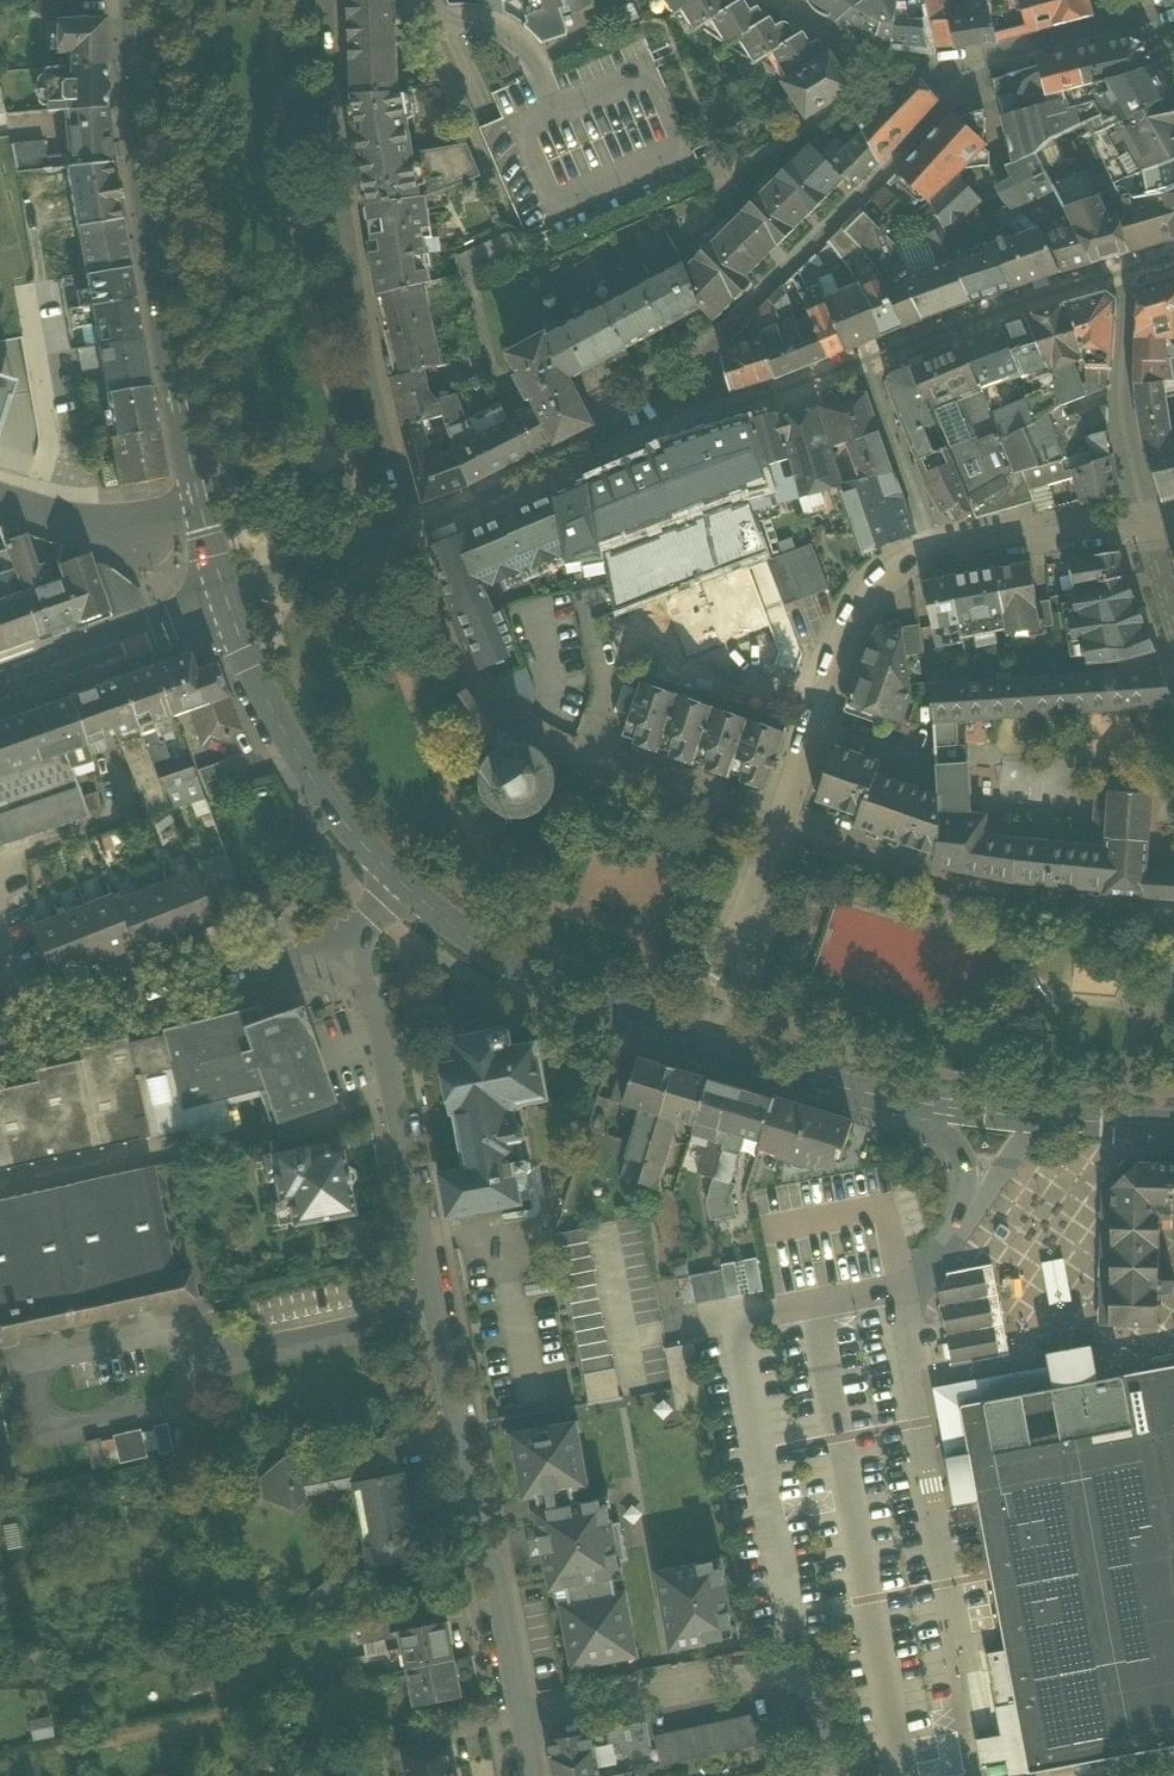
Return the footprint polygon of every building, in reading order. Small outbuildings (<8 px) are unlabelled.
[(75,0),(68,0),(42,0),(42,14),(75,13),(75,0)] [(352,95),(400,93),(396,0),(348,0),(352,93),(352,95)] [(505,14),(502,0),(483,0),(484,8),(487,9),(505,14)] [(543,0),(521,0),(525,17),(546,9),(543,0)] [(547,12),(561,9),(558,0),(543,0),(546,9),(547,12)] [(593,0),(569,0),(573,11),(594,3),(593,0)] [(677,13),(692,0),(665,0),(677,13)] [(677,13),(671,17),(673,19),(684,10),(696,29),(692,31),(693,33),(714,21),(728,44),(725,46),(726,48),(742,38),(756,61),(752,64),(753,66),(774,53),(788,76),(785,79),(786,80),(828,54),(819,39),(812,44),(804,32),(797,37),(791,26),(789,24),(786,23),(782,23),(779,25),(777,26),(771,17),(767,20),(759,6),(751,11),(745,0),(742,0),(737,3),(735,0),(692,0),(677,13)] [(839,23),(864,2),(868,0),(806,0),(839,23)] [(893,45),(895,18),(897,4),(899,3),(899,0),(868,0),(864,2),(839,23),(857,33),(877,42),(893,45)] [(895,18),(893,45),(910,46),(929,47),(919,0),(911,0),(908,1),(909,18),(895,18)] [(929,47),(955,46),(949,21),(946,0),(919,0),(929,47)] [(998,41),(1040,31),(1027,0),(987,0),(990,15),(991,15),(998,41)] [(1089,0),(1027,0),(1040,31),(1093,16),(1092,10),(1089,0)] [(534,34),(543,43),(567,35),(568,30),(561,9),(547,12),(546,9),(525,17),(528,22),(525,26),(534,34)] [(949,21),(955,46),(983,43),(998,41),(991,15),(990,15),(976,18),(949,21)] [(66,54),(66,66),(105,66),(105,18),(55,18),(55,54),(66,54)] [(1038,61),(1040,67),(1046,95),(1064,90),(1082,86),(1080,79),(1108,73),(1110,80),(1124,76),(1154,65),(1141,43),(1132,38),(1060,54),(1038,61)] [(782,82),(807,120),(855,90),(831,53),(828,54),(786,80),(782,82)] [(498,65),(503,77),(503,78),(511,75),(506,62),(504,63),(498,65)] [(1126,121),(1171,97),(1154,65),(1124,76),(1110,80),(1108,73),(1080,79),(1082,86),(1064,90),(1069,109),(1074,108),(1080,126),(1086,123),(1101,116),(1104,122),(1123,113),(1126,121)] [(46,112),(65,110),(105,108),(105,66),(66,66),(43,69),(46,112)] [(993,80),(1002,117),(1042,105),(1040,97),(1046,95),(1040,67),(993,80)] [(862,134),(879,164),(930,110),(936,100),(913,72),(872,111),(862,100),(851,113),(856,122),(862,134)] [(368,206),(422,198),(414,154),(409,120),(419,115),(421,111),(420,103),(422,100),(421,91),(417,88),(404,92),(400,93),(352,95),(355,123),(368,206)] [(1002,117),(1014,163),(1015,164),(1035,155),(1051,139),(1052,140),(1056,138),(1058,137),(1058,138),(1080,127),(1080,126),(1074,108),(1069,109),(1064,90),(1046,95),(1040,97),(1042,105),(1002,117)] [(1086,123),(1114,184),(1134,176),(1143,173),(1158,167),(1172,163),(1173,162),(1173,100),(1171,97),(1126,121),(1123,113),(1104,122),(1101,116),(1086,123)] [(65,110),(66,128),(106,124),(105,108),(65,110)] [(958,176),(965,170),(985,148),(983,147),(984,142),(986,133),(986,130),(986,120),(985,118),(985,112),(984,110),(977,112),(967,116),(959,119),(957,120),(948,125),(940,130),(932,135),(897,173),(907,183),(906,184),(907,189),(910,193),(915,192),(917,191),(929,202),(930,202),(958,176)] [(110,164),(106,124),(66,128),(69,155),(70,168),(110,164)] [(777,245),(778,246),(795,230),(794,229),(810,213),(811,214),(827,198),(826,197),(844,179),(854,189),(879,164),(862,134),(830,165),(811,145),(793,163),(792,162),(776,178),(776,179),(760,195),(759,194),(743,211),(744,212),(777,245)] [(1067,160),(1056,138),(1052,140),(1051,139),(1035,155),(1036,155),(1044,171),(1067,160)] [(46,170),(45,157),(44,142),(12,144),(17,172),(46,170)] [(467,145),(414,154),(422,198),(427,197),(481,177),(470,151),(467,145)] [(989,152),(985,148),(965,170),(970,169),(984,167),(990,167),(989,152)] [(66,168),(70,168),(69,155),(45,157),(46,170),(66,168)] [(1004,202),(1007,205),(1016,210),(1054,190),(1051,183),(1044,171),(1036,155),(1035,155),(1015,164),(1014,163),(1006,166),(1006,168),(1014,183),(998,191),(1004,202)] [(1172,163),(1158,167),(1143,173),(1134,176),(1114,184),(1121,199),(1125,197),(1130,195),(1135,199),(1168,194),(1173,192),(1173,162),(1172,163)] [(66,168),(78,226),(120,219),(110,164),(70,168),(66,168)] [(1093,263),(1136,250),(1130,228),(1123,230),(1119,215),(1109,217),(1086,171),(1051,183),(1054,190),(1063,206),(1093,263)] [(944,227),(946,232),(975,205),(981,200),(958,176),(930,202),(936,214),(943,227),(944,227)] [(873,199),(886,212),(898,200),(885,188),(873,199)] [(1168,194),(1135,199),(1130,195),(1125,197),(1127,204),(1132,203),(1134,212),(1129,213),(1119,215),(1123,230),(1130,228),(1136,250),(1173,239),(1173,192),(1168,194)] [(431,228),(427,197),(422,198),(368,206),(367,206),(373,242),(380,241),(381,252),(374,253),(380,295),(425,284),(432,283),(424,229),(431,228)] [(946,232),(959,257),(994,245),(975,205),(946,232)] [(1041,229),(1016,210),(1007,205),(998,217),(1009,225),(1007,228),(1012,239),(1041,229)] [(1093,263),(1063,206),(1051,212),(1058,224),(1043,232),(1061,272),(1093,263)] [(884,280),(884,281),(890,278),(873,257),(883,248),(898,266),(905,279),(953,261),(955,265),(962,262),(959,257),(946,232),(944,227),(943,227),(926,236),(898,247),(861,210),(842,229),(859,246),(873,264),(882,275),(884,280)] [(740,216),(734,222),(767,255),(773,249),(777,245),(744,212),(740,216)] [(943,227),(936,214),(919,222),(926,236),(943,227)] [(85,275),(86,274),(128,267),(120,219),(78,226),(80,241),(79,241),(85,275)] [(700,309),(713,322),(735,300),(735,301),(752,284),(745,277),(767,255),(734,222),(712,244),(711,242),(694,259),(695,260),(686,269),(701,308),(700,309)] [(830,241),(844,261),(859,246),(842,229),(830,241)] [(1012,239),(1010,240),(1029,283),(1061,272),(1043,232),(1041,229),(1012,239)] [(482,245),(491,266),(527,250),(523,240),(509,233),(506,234),(493,240),(482,245)] [(1014,288),(1029,283),(1010,240),(995,245),(1014,288)] [(380,241),(373,242),(374,253),(381,252),(380,241)] [(995,245),(994,245),(959,257),(962,262),(955,265),(972,302),(1014,288),(995,245)] [(904,327),(923,319),(904,279),(905,279),(898,266),(883,248),(873,257),(890,278),(884,281),(904,327)] [(370,254),(376,296),(380,295),(374,253),(370,254)] [(575,267),(590,294),(606,285),(588,253),(581,257),(584,263),(575,267)] [(639,284),(663,329),(678,320),(678,321),(700,309),(701,308),(686,269),(683,260),(682,261),(639,284)] [(953,261),(905,279),(904,279),(923,319),(972,302),(955,265),(953,261)] [(860,285),(862,289),(884,280),(882,275),(873,264),(854,277),(859,285),(860,285)] [(134,299),(128,267),(86,274),(88,289),(91,306),(134,299)] [(1173,338),(1173,278),(1141,288),(1136,336),(1160,337),(1167,337),(1173,338)] [(884,281),(884,280),(862,289),(883,336),(904,327),(884,281)] [(444,365),(425,284),(380,295),(376,296),(396,377),(426,369),(444,365)] [(603,304),(627,349),(649,337),(648,337),(663,329),(639,284),(638,285),(603,304)] [(800,295),(809,311),(826,304),(824,299),(820,285),(807,292),(807,291),(800,295)] [(824,299),(826,304),(846,350),(883,336),(862,289),(860,285),(859,285),(824,299)] [(771,298),(780,320),(794,313),(784,286),(771,298)] [(76,291),(79,308),(91,306),(88,289),(76,291)] [(1107,295),(1067,306),(1084,360),(1086,369),(1087,369),(1111,369),(1111,367),(1112,367),(1112,364),(1114,319),(1115,319),(1115,317),(1116,301),(1107,295)] [(756,326),(762,333),(776,326),(780,320),(771,298),(751,319),(756,326)] [(134,299),(91,306),(94,326),(98,346),(141,340),(134,299)] [(565,331),(587,371),(588,370),(590,369),(612,358),(626,349),(627,349),(603,304),(602,305),(562,326),(565,331)] [(829,358),(846,350),(826,304),(809,311),(829,358)] [(72,321),(73,329),(82,328),(94,326),(91,306),(79,308),(70,310),(72,321)] [(1073,365),(1084,360),(1067,306),(1028,318),(1050,369),(1052,374),(1065,368),(1073,365)] [(776,379),(829,358),(809,311),(808,312),(811,317),(797,323),(778,331),(776,326),(762,333),(763,336),(776,378),(775,378),(776,379)] [(778,331),(797,323),(794,313),(780,320),(776,326),(778,331)] [(1041,373),(1050,369),(1028,318),(1003,326),(1018,360),(1023,376),(1024,379),(1025,379),(1041,373)] [(82,328),(85,348),(98,346),(94,326),(82,328)] [(750,334),(751,340),(763,336),(762,333),(756,326),(750,334)] [(1016,378),(1023,376),(1018,360),(1003,326),(995,329),(980,335),(980,336),(962,343),(962,344),(980,387),(981,387),(992,414),(1004,409),(994,386),(1016,378)] [(537,407),(510,421),(528,456),(556,442),(557,444),(573,436),(594,425),(570,380),(586,371),(586,372),(587,371),(565,331),(548,339),(546,335),(510,355),(520,374),(516,376),(529,401),(533,399),(537,407)] [(776,378),(763,336),(751,340),(725,349),(727,357),(722,359),(726,371),(731,392),(775,378),(776,378)] [(1160,353),(1160,337),(1136,336),(1135,373),(1136,385),(1164,382),(1164,383),(1173,382),(1173,374),(1171,359),(1159,362),(1160,353)] [(101,365),(106,394),(149,387),(141,340),(98,346),(101,365)] [(960,396),(980,387),(962,344),(912,365),(930,408),(960,396)] [(78,349),(82,370),(101,365),(98,346),(85,348),(78,349)] [(937,425),(930,408),(912,365),(892,372),(887,382),(918,459),(935,452),(926,429),(937,425)] [(1069,376),(1079,379),(1073,365),(1065,368),(1069,376)] [(1065,368),(1052,374),(1065,406),(1086,398),(1081,386),(1079,379),(1069,376),(1065,368)] [(429,391),(426,369),(396,377),(390,378),(402,426),(422,420),(443,414),(444,414),(440,403),(439,401),(429,391)] [(1062,408),(1065,406),(1052,374),(1050,369),(1041,373),(1044,384),(1046,390),(1036,394),(1027,398),(1027,400),(1026,401),(1035,425),(1048,416),(1062,408)] [(16,381),(0,376),(0,430),(16,381)] [(1136,385),(1138,402),(1167,397),(1164,383),(1164,382),(1136,385)] [(1081,386),(1086,398),(1102,391),(1100,384),(1091,388),(1089,383),(1081,386)] [(1034,388),(1036,394),(1046,390),(1044,384),(1034,388)] [(105,394),(111,425),(114,436),(156,429),(149,387),(106,394),(105,394)] [(948,449),(968,499),(998,481),(1012,476),(1016,474),(1015,474),(1002,442),(991,415),(992,414),(981,387),(980,387),(960,396),(978,438),(976,442),(966,437),(958,441),(955,446),(948,449)] [(443,414),(448,427),(466,419),(457,395),(457,393),(439,401),(440,403),(444,414),(443,414)] [(819,408),(832,448),(847,443),(879,433),(867,394),(819,408)] [(1144,442),(1145,447),(1173,441),(1172,436),(1170,420),(1168,404),(1167,397),(1138,402),(1139,409),(1144,442)] [(991,415),(1002,442),(1035,425),(1026,401),(1004,409),(992,414),(991,415)] [(448,427),(456,448),(470,486),(503,469),(528,456),(510,421),(502,404),(466,419),(448,427)] [(1056,439),(1063,460),(1071,457),(1091,452),(1087,438),(1109,432),(1109,407),(1069,419),(1056,423),(1061,438),(1056,439)] [(802,498),(839,485),(843,484),(832,448),(819,408),(779,418),(780,422),(778,422),(783,441),(789,460),(790,461),(794,460),(797,476),(802,498)] [(1069,419),(1062,408),(1048,416),(1056,439),(1061,438),(1056,423),(1069,419)] [(752,420),(765,467),(782,462),(789,460),(783,441),(778,422),(780,422),(779,418),(778,418),(777,413),(752,420)] [(1015,474),(1016,474),(1026,472),(1026,471),(1061,460),(1063,460),(1056,439),(1048,416),(1035,425),(1002,442),(1015,474)] [(433,457),(422,420),(402,426),(412,465),(433,457)] [(770,552),(759,522),(749,494),(771,488),(765,467),(752,420),(677,442),(631,463),(592,479),(599,531),(605,563),(614,612),(770,552)] [(110,437),(114,436),(111,425),(94,428),(96,439),(110,437)] [(165,477),(156,429),(114,436),(110,437),(114,460),(118,484),(118,485),(165,477)] [(1091,452),(1071,457),(1075,470),(1094,464),(1092,462),(1113,455),(1109,432),(1087,438),(1091,452)] [(860,474),(862,480),(894,473),(879,433),(847,443),(860,474)] [(1173,441),(1145,447),(1163,502),(1173,499),(1173,440),(1173,441)] [(944,515),(945,516),(951,511),(953,510),(969,500),(968,499),(948,449),(947,447),(935,452),(918,459),(929,486),(944,515)] [(456,448),(433,457),(412,465),(423,503),(470,486),(456,448)] [(1119,492),(1113,455),(1092,462),(1094,464),(1075,470),(1065,473),(1061,460),(1026,471),(1026,472),(1031,490),(1032,490),(1074,478),(1081,501),(1081,503),(1119,494),(1119,492)] [(1065,473),(1075,470),(1071,457),(1063,460),(1061,460),(1065,473)] [(104,487),(118,484),(114,460),(100,462),(104,487)] [(781,464),(782,462),(765,467),(771,488),(749,494),(759,522),(781,516),(778,504),(802,498),(797,476),(787,479),(785,478),(781,464)] [(1016,474),(1012,476),(998,481),(968,499),(969,500),(977,519),(1005,511),(1019,507),(1036,502),(1032,490),(1031,490),(1026,472),(1016,474)] [(916,535),(894,473),(862,480),(848,483),(844,484),(843,484),(839,485),(863,554),(867,553),(882,547),(883,547),(916,535)] [(846,478),(848,483),(862,480),(860,474),(846,478)] [(592,479),(555,495),(565,554),(567,566),(568,565),(583,563),(584,567),(605,563),(599,531),(592,479)] [(504,518),(468,533),(488,587),(504,580),(527,571),(564,555),(553,496),(504,517),(504,518)] [(38,588),(36,582),(41,580),(37,566),(26,534),(0,527),(0,531),(7,550),(14,569),(22,594),(38,588)] [(485,589),(488,587),(468,533),(438,545),(447,566),(438,570),(444,583),(441,584),(467,644),(470,642),(478,661),(517,644),(503,611),(496,614),(485,589)] [(56,563),(62,579),(63,578),(93,568),(94,567),(89,554),(62,545),(61,547),(56,563)] [(430,549),(438,570),(447,566),(438,545),(430,549)] [(781,556),(798,601),(822,592),(830,589),(812,545),(781,556)] [(1,574),(14,569),(7,550),(0,552),(0,571),(1,574)] [(1069,562),(1075,590),(1127,577),(1123,564),(1122,564),(1120,554),(1120,553),(1119,552),(1109,554),(1103,555),(1102,555),(1092,557),(1070,561),(1069,562)] [(564,555),(527,571),(531,579),(566,565),(564,555)] [(798,601),(781,556),(773,560),(768,562),(785,606),(798,601)] [(609,587),(605,563),(584,567),(583,563),(568,565),(573,594),(609,587)] [(1031,563),(995,570),(1005,616),(1007,631),(1008,635),(1041,629),(1040,629),(1037,609),(1038,609),(1037,603),(1031,563)] [(43,564),(37,566),(41,580),(36,582),(38,588),(51,583),(50,581),(52,578),(48,566),(43,564)] [(93,568),(63,578),(78,621),(109,611),(94,567),(93,568)] [(94,567),(109,611),(126,604),(127,604),(131,588),(130,587),(131,587),(117,576),(106,569),(102,567),(98,567),(94,567)] [(14,569),(1,574),(0,575),(0,599),(1,601),(22,594),(14,569)] [(963,639),(1007,631),(1005,616),(995,570),(950,578),(963,639)] [(508,589),(531,579),(527,571),(504,580),(508,589)] [(1087,656),(1090,665),(1116,662),(1155,653),(1156,652),(1134,597),(1127,578),(1127,577),(1075,592),(1066,594),(1077,657),(1087,656)] [(37,636),(78,621),(63,578),(62,579),(51,583),(38,588),(22,594),(37,636)] [(964,641),(963,639),(950,578),(924,584),(934,630),(938,648),(964,641)] [(37,636),(22,594),(1,601),(0,601),(0,649),(37,636)] [(1037,609),(1040,629),(1055,626),(1051,600),(1037,603),(1038,609),(1037,609)] [(849,706),(903,724),(912,697),(907,659),(903,634),(880,626),(878,630),(871,645),(864,661),(864,663),(849,706)] [(903,634),(907,659),(925,656),(923,642),(921,627),(902,630),(903,634)] [(1151,794),(1112,791),(1109,820),(1108,848),(1093,846),(986,836),(987,816),(972,814),(968,747),(957,748),(956,722),(1173,707),(1173,704),(1162,672),(1163,672),(1162,669),(1161,669),(1155,653),(1116,662),(1090,665),(1091,675),(1049,677),(1014,680),(972,683),(956,684),(930,686),(934,723),(934,724),(936,758),(939,796),(941,832),(936,855),(933,867),(1014,883),(1103,892),(1103,895),(1173,900),(1173,873),(1146,871),(1152,795),(1151,794)] [(153,668),(170,715),(189,708),(202,741),(236,729),(222,696),(224,696),(213,666),(206,669),(194,674),(187,656),(153,668)] [(187,656),(194,674),(206,669),(204,663),(187,656)] [(969,667),(954,669),(956,684),(972,683),(969,667)] [(153,721),(170,715),(153,668),(118,681),(136,727),(148,757),(160,752),(155,738),(159,736),(153,721)] [(930,686),(956,684),(954,669),(928,674),(930,686)] [(69,698),(85,745),(102,739),(115,734),(123,731),(136,727),(118,681),(69,698)] [(642,682),(642,684),(786,734),(786,733),(642,682)] [(767,786),(786,734),(642,684),(624,736),(636,740),(634,748),(658,757),(661,749),(672,753),(669,761),(695,770),(697,762),(707,765),(704,773),(729,782),(732,774),(743,778),(740,786),(760,792),(762,785),(767,786)] [(0,723),(0,846),(88,816),(74,777),(70,766),(65,752),(85,745),(69,698),(15,717),(0,723)] [(136,727),(123,731),(126,740),(124,741),(120,748),(142,804),(163,796),(152,767),(148,757),(136,727)] [(498,750),(513,744),(510,735),(498,728),(494,733),(493,735),(491,737),(498,750)] [(115,734),(120,748),(124,741),(126,740),(123,731),(115,734)] [(85,745),(89,755),(106,749),(102,739),(85,745)] [(555,770),(554,768),(544,753),(529,745),(513,744),(498,750),(484,766),(481,784),(486,799),(499,813),(519,818),(540,812),(553,796),(556,785),(555,770)] [(70,766),(90,760),(89,755),(85,745),(65,752),(70,766)] [(167,805),(169,810),(190,803),(203,799),(183,747),(167,753),(170,760),(152,767),(163,796),(166,803),(167,805)] [(855,827),(857,827),(880,762),(836,747),(817,801),(859,816),(855,827)] [(90,760),(70,766),(74,777),(92,771),(90,760)] [(197,771),(207,797),(234,787),(224,761),(197,771)] [(881,762),(880,762),(857,827),(936,855),(941,832),(939,796),(877,774),(881,762)] [(1095,818),(1109,820),(1112,791),(1151,794),(1152,779),(1099,775),(1095,818)] [(88,812),(101,807),(95,791),(82,796),(88,812)] [(142,804),(145,812),(166,803),(163,796),(142,804)] [(242,898),(203,799),(190,803),(212,858),(203,862),(223,908),(242,898)] [(1109,820),(1095,818),(1093,846),(1108,848),(1109,820)] [(193,872),(210,915),(223,908),(203,862),(191,867),(193,872)] [(193,872),(166,883),(186,933),(213,922),(210,915),(193,872)] [(160,943),(186,933),(166,883),(140,893),(160,943)] [(133,954),(160,943),(140,893),(114,903),(113,904),(131,947),(130,947),(133,954)] [(104,957),(130,947),(131,947),(113,904),(114,903),(111,896),(84,907),(104,957)] [(78,968),(104,957),(84,907),(58,918),(78,968)] [(51,978),(78,968),(58,918),(31,928),(51,978)] [(163,1034),(127,1043),(126,1038),(124,1039),(0,1099),(0,1169),(148,1137),(135,1079),(139,1078),(138,1076),(172,1068),(182,1107),(200,1103),(203,1118),(224,1113),(220,1098),(264,1087),(275,1121),(331,1101),(298,1008),(262,1022),(257,1008),(163,1031),(163,1034)] [(507,1027),(468,1034),(448,1038),(453,1061),(441,1063),(451,1116),(454,1116),(464,1170),(464,1171),(514,1161),(524,1159),(521,1142),(524,1141),(526,1139),(524,1127),(521,1125),(518,1125),(515,1107),(551,1101),(538,1040),(514,1046),(510,1029),(507,1027)] [(625,1104),(642,1110),(661,1116),(676,1068),(639,1057),(627,1053),(612,1100),(625,1104)] [(676,1068),(661,1116),(674,1120),(695,1126),(697,1122),(710,1079),(676,1068)] [(710,1079),(697,1122),(729,1133),(743,1089),(710,1079)] [(743,1089),(729,1133),(745,1138),(762,1143),(775,1099),(743,1089)] [(853,1124),(775,1099),(762,1143),(778,1148),(776,1156),(817,1169),(818,1164),(833,1169),(839,1149),(845,1151),(853,1124)] [(229,1132),(224,1113),(203,1118),(200,1103),(182,1107),(191,1141),(229,1132)] [(646,1164),(661,1116),(642,1110),(627,1158),(634,1160),(646,1164)] [(672,1125),(674,1120),(661,1116),(646,1164),(640,1183),(656,1188),(662,1169),(676,1126),(672,1125)] [(693,1134),(710,1139),(712,1134),(727,1139),(729,1133),(697,1122),(695,1126),(693,1134)] [(727,1139),(724,1150),(739,1155),(745,1138),(729,1133),(727,1139)] [(691,1142),(707,1147),(710,1139),(693,1134),(691,1142)] [(715,1179),(724,1150),(727,1139),(712,1134),(710,1139),(707,1147),(699,1174),(714,1179),(715,1179)] [(604,1135),(601,1149),(622,1153),(625,1139),(604,1135)] [(291,1224),(292,1225),(350,1214),(351,1213),(346,1186),(350,1185),(354,1178),(353,1171),(346,1167),(343,1167),(340,1153),(339,1152),(321,1155),(319,1145),(262,1156),(267,1183),(273,1182),(277,1202),(287,1200),(291,1224)] [(731,1183),(739,1155),(724,1150),(715,1179),(730,1184),(731,1183)] [(527,1175),(531,1173),(532,1170),(531,1163),(528,1160),(524,1161),(524,1159),(514,1161),(517,1176),(527,1175)] [(627,1179),(640,1183),(646,1164),(634,1160),(627,1179)] [(441,1174),(449,1217),(522,1204),(520,1193),(517,1176),(514,1161),(464,1171),(464,1170),(441,1174)] [(1163,1212),(1164,1162),(1139,1162),(1113,1188),(1111,1325),(1159,1326),(1159,1295),(1173,1296),(1173,1281),(1160,1281),(1161,1220),(1161,1212),(1163,1212)] [(1164,1162),(1163,1212),(1173,1212),(1173,1162),(1164,1162)] [(195,1299),(195,1298),(189,1268),(181,1270),(174,1238),(167,1240),(153,1168),(152,1166),(31,1192),(10,1197),(0,1199),(0,1341),(195,1299)] [(528,1181),(527,1175),(517,1176),(520,1193),(530,1191),(528,1181)] [(736,1184),(731,1183),(730,1184),(715,1179),(714,1179),(707,1201),(711,1220),(737,1215),(732,1195),(736,1184)] [(1046,1203),(1022,1209),(1031,1251),(1055,1246),(1046,1203)] [(1161,1220),(1173,1220),(1173,1212),(1163,1212),(1161,1212),(1161,1220)] [(335,1224),(344,1266),(373,1260),(363,1218),(335,1224)] [(1012,1232),(1000,1224),(993,1235),(1005,1243),(1012,1232)] [(585,1374),(613,1369),(586,1228),(558,1233),(585,1374)] [(1058,1255),(1033,1261),(1038,1283),(1043,1305),(1068,1299),(1058,1255)] [(744,1261),(750,1294),(764,1291),(757,1258),(744,1261)] [(736,1263),(742,1296),(750,1294),(744,1261),(736,1263)] [(722,1265),(723,1270),(728,1298),(742,1296),(736,1263),(722,1265)] [(939,1294),(953,1367),(1000,1358),(983,1268),(952,1274),(939,1294)] [(715,1301),(728,1298),(723,1270),(709,1273),(715,1301)] [(691,1276),(696,1304),(710,1301),(705,1273),(691,1276)] [(709,1273),(705,1273),(710,1301),(715,1301),(709,1273)] [(682,1307),(696,1304),(691,1276),(677,1279),(682,1307)] [(694,1344),(669,1348),(680,1410),(706,1405),(694,1344)] [(1052,1390),(1030,1394),(984,1402),(963,1406),(961,1409),(963,1421),(966,1437),(969,1451),(970,1455),(950,1458),(947,1459),(951,1482),(956,1506),(974,1502),(978,1501),(993,1581),(1006,1651),(1003,1651),(987,1654),(997,1708),(1016,1704),(1029,1769),(1029,1772),(1032,1774),(1173,1747),(1173,1367),(1099,1381),(1092,1346),(1071,1350),(1048,1354),(1055,1389),(1052,1390)] [(936,1388),(933,1388),(946,1456),(949,1455),(969,1451),(966,1437),(963,1421),(961,1409),(963,1406),(984,1402),(1030,1394),(1052,1390),(1048,1370),(1047,1367),(936,1388)] [(613,1369),(585,1374),(591,1403),(618,1398),(613,1369)] [(9,1443),(0,1401),(0,1445),(9,1443)] [(158,1449),(159,1454),(172,1451),(166,1423),(152,1426),(153,1430),(158,1449)] [(585,1664),(629,1657),(627,1649),(635,1648),(625,1594),(617,1595),(613,1570),(620,1568),(618,1562),(627,1561),(620,1522),(611,1524),(608,1508),(601,1510),(600,1502),(576,1506),(573,1488),(587,1485),(577,1432),(569,1433),(568,1426),(525,1434),(527,1444),(517,1446),(526,1497),(537,1495),(540,1513),(539,1513),(552,1588),(567,1586),(570,1604),(564,1605),(573,1656),(583,1654),(585,1664)] [(117,1459),(119,1463),(146,1457),(145,1452),(141,1433),(140,1429),(112,1436),(113,1439),(117,1459)] [(158,1449),(153,1430),(141,1433),(145,1452),(158,1449)] [(515,1435),(517,1446),(527,1444),(525,1434),(515,1435)] [(268,1501),(296,1510),(307,1501),(306,1496),(354,1487),(353,1484),(362,1482),(396,1476),(394,1470),(399,1469),(393,1437),(297,1455),(287,1458),(263,1477),(268,1501)] [(85,1442),(92,1470),(106,1466),(105,1462),(100,1442),(99,1438),(85,1442)] [(113,1439),(100,1442),(105,1462),(117,1459),(113,1439)] [(361,1524),(369,1567),(421,1557),(415,1526),(416,1526),(412,1504),(411,1504),(405,1474),(396,1476),(362,1482),(369,1522),(361,1524)] [(354,1487),(361,1524),(369,1522),(362,1482),(353,1484),(354,1487)] [(722,1628),(732,1627),(722,1570),(715,1571),(713,1564),(659,1573),(673,1648),(724,1639),(722,1628)] [(360,1623),(364,1644),(392,1639),(388,1618),(360,1623)] [(404,1651),(408,1669),(455,1660),(447,1622),(398,1632),(402,1652),(404,1651)] [(722,1628),(724,1639),(734,1637),(732,1627),(722,1628)] [(583,1654),(573,1656),(575,1666),(585,1664),(583,1654)] [(456,1663),(455,1660),(408,1669),(415,1707),(462,1698),(458,1676),(461,1676),(458,1663),(456,1663)] [(656,1739),(662,1767),(788,1740),(784,1721),(756,1727),(754,1718),(656,1739)] [(615,1744),(616,1751),(651,1744),(647,1723),(593,1733),(595,1747),(615,1744)] [(555,1775),(601,1775),(595,1747),(593,1733),(549,1742),(551,1755),(555,1775)] [(409,1775),(458,1775),(452,1745),(422,1750),(421,1744),(404,1747),(409,1775)]
